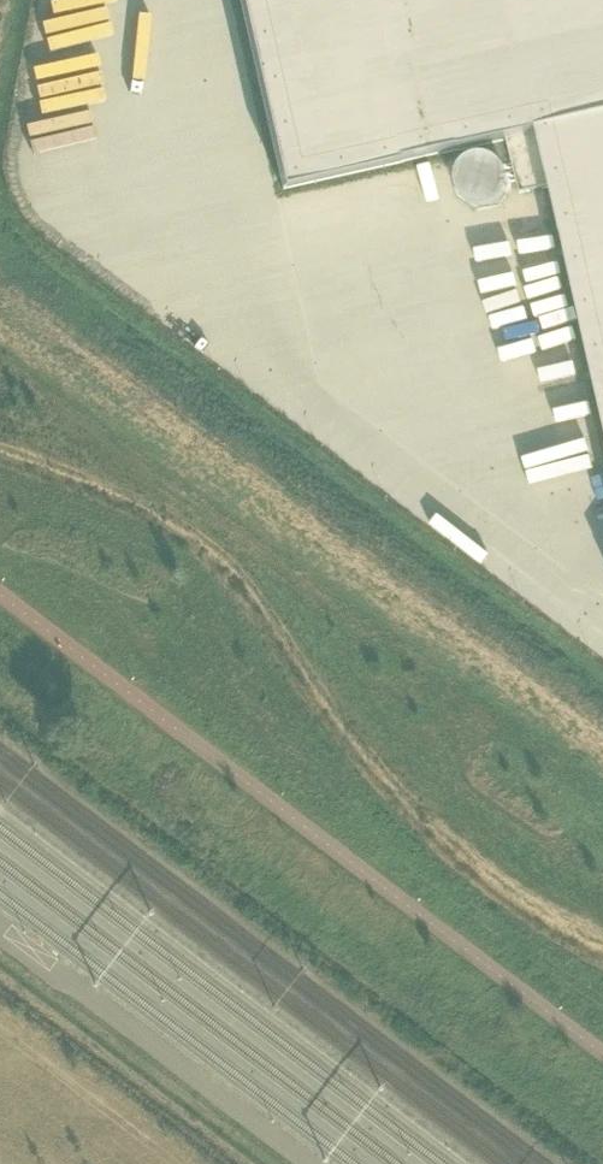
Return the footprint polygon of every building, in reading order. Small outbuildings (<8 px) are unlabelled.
[(270,193),(602,117),(602,0),(226,0),(270,193)] [(270,193),(270,195),(507,141),(517,184),(548,177),(602,421),(602,117),(270,193)]
